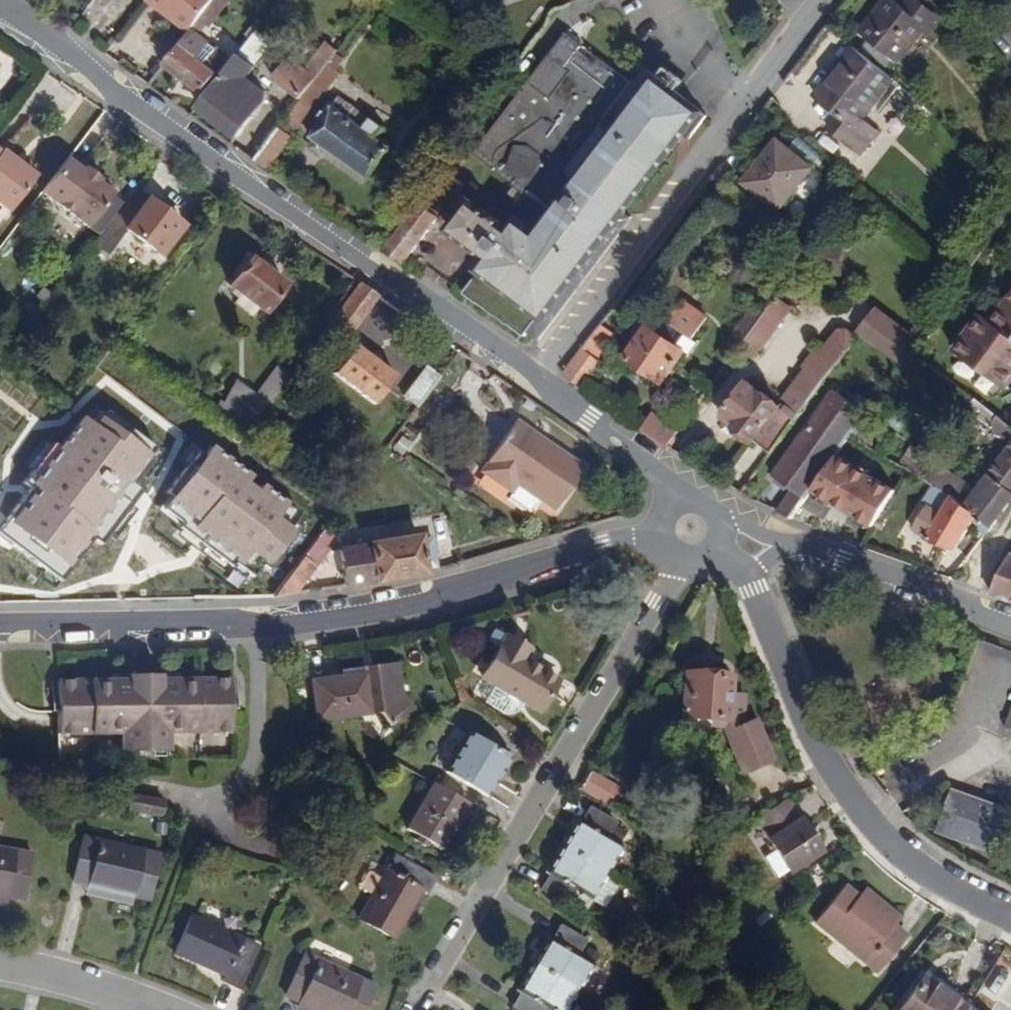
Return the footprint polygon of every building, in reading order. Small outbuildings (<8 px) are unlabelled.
[(181,4),(176,0),(164,0),(178,10),(181,4)] [(190,28),(168,57),(206,86),(232,52),(219,42),(218,43),(211,37),(212,36),(202,29),(210,19),(211,20),(228,0),(211,0),(202,12),(194,23),(190,28)] [(194,23),(202,12),(211,0),(176,0),(181,4),(178,10),(194,23)] [(866,17),(908,48),(931,16),(935,10),(942,15),(952,2),(949,0),(880,0),(866,17)] [(931,16),(938,21),(942,15),(935,10),(931,16)] [(567,27),(474,151),(520,186),(526,191),(517,203),(509,213),(512,216),(507,222),(498,216),(503,209),(492,201),(488,207),(467,191),(447,219),(491,252),(465,286),(491,307),(527,333),(531,328),(543,337),(588,277),(622,231),(615,225),(626,210),(683,136),(714,96),(669,61),(655,79),(616,130),(605,145),(590,134),(601,119),(619,95),(633,76),(611,59),(602,52),(599,55),(583,44),(585,39),(567,27)] [(871,105),(903,63),(861,32),(824,82),(848,101),(838,115),(871,140),(888,118),(871,105)] [(257,61),(265,51),(250,41),(245,47),(242,51),(257,61)] [(293,46),(278,66),(310,91),(325,71),(293,46)] [(260,63),(257,61),(242,51),(204,101),(244,132),(269,100),(271,89),(251,75),(260,63)] [(335,57),(325,71),(310,91),(321,99),(347,65),(335,57)] [(308,116),(321,99),(310,91),(297,108),(308,116)] [(371,114),(347,95),(338,107),(363,125),(371,114)] [(371,114),(363,125),(338,107),(319,132),(321,134),(332,142),(372,172),(392,146),(379,135),(386,125),(371,114)] [(261,155),(273,164),(308,116),(297,108),(261,155)] [(616,130),(601,119),(590,134),(605,145),(616,130)] [(785,200),(817,159),(783,132),(773,145),(751,175),(785,200)] [(316,140),(327,149),(332,142),(321,134),(316,140)] [(766,140),(743,170),(751,175),(773,145),(766,140)] [(25,157),(6,142),(4,145),(0,142),(0,191),(25,157)] [(52,180),(63,189),(90,155),(78,146),(52,180)] [(96,155),(94,158),(90,155),(63,189),(95,214),(122,180),(108,170),(110,166),(96,155)] [(41,169),(25,157),(0,191),(0,196),(13,206),(41,169)] [(461,186),(467,179),(447,163),(385,246),(406,261),(440,214),(461,186)] [(117,243),(132,222),(154,194),(137,182),(100,231),(117,243)] [(467,191),(461,186),(440,214),(447,219),(467,191)] [(187,215),(156,192),(154,194),(132,222),(163,246),(187,215)] [(622,231),(633,216),(626,210),(615,225),(622,231)] [(263,310),(284,282),(247,255),(226,282),(263,310)] [(347,337),(379,292),(360,278),(326,323),(347,337)] [(672,293),(656,320),(689,340),(705,313),(672,293)] [(760,312),(749,305),(726,338),(754,357),(789,307),(772,294),(760,312)] [(999,316),(987,307),(982,315),(962,345),(1010,380),(1010,300),(999,316)] [(664,378),(688,343),(651,317),(626,352),(664,378)] [(911,326),(890,355),(903,364),(917,346),(925,336),(911,326)] [(844,359),(850,351),(833,338),(827,346),(844,359)] [(379,403),(399,373),(356,341),(334,372),(379,403)] [(585,385),(606,356),(585,341),(562,370),(585,385)] [(826,346),(786,399),(804,412),(844,359),(827,346),(826,346)] [(916,373),(929,355),(917,346),(903,364),(916,373)] [(251,423),(282,370),(272,364),(254,393),(232,380),(218,403),(251,423)] [(420,407),(442,375),(426,364),(404,395),(420,407)] [(899,396),(916,373),(903,364),(886,389),(899,396)] [(758,439),(774,452),(804,412),(786,399),(752,375),(724,414),(740,426),(737,430),(755,443),(758,439)] [(856,431),(858,428),(868,414),(878,400),(870,394),(863,403),(842,389),(821,419),(780,475),(799,489),(783,512),(794,517),(809,496),(856,431)] [(1010,427),(1010,413),(995,401),(989,410),(1010,427)] [(670,445),(680,431),(651,411),(641,425),(670,445)] [(871,436),(880,422),(868,414),(858,428),(871,436)] [(97,415),(2,538),(68,589),(163,465),(97,415)] [(540,439),(542,435),(520,419),(485,471),(515,491),(520,484),(541,498),(557,510),(588,466),(550,440),(547,444),(540,439)] [(550,440),(542,435),(540,439),(547,444),(550,440)] [(998,465),(1010,472),(1010,447),(998,465)] [(941,485),(994,517),(1010,496),(1010,472),(998,465),(981,486),(976,494),(968,489),(973,481),(924,449),(913,467),(941,485)] [(199,452),(157,510),(261,587),(304,529),(199,452)] [(981,486),(973,481),(968,489),(976,494),(981,486)] [(512,495),(532,510),(541,498),(520,484),(515,491),(512,495)] [(975,518),(987,526),(994,517),(941,485),(918,522),(935,533),(957,544),(975,518)] [(829,532),(844,510),(809,496),(794,517),(829,532)] [(430,571),(439,569),(433,534),(421,535),(427,572),(430,571)] [(344,585),(427,572),(421,535),(340,544),(343,574),(344,585)] [(328,555),(334,547),(325,540),(286,594),(311,590),(322,573),(332,558),(328,555)] [(992,589),(1010,595),(1010,559),(992,589)] [(343,574),(336,575),(322,573),(311,590),(344,585),(343,574)] [(552,648),(560,642),(545,621),(496,653),(504,665),(515,658),(545,702),(576,681),(552,648)] [(404,669),(399,635),(395,636),(404,692),(416,682),(404,669)] [(393,700),(404,692),(395,636),(354,643),(355,649),(345,651),(351,692),(382,687),(393,700)] [(312,656),(319,698),(351,692),(345,651),(312,656)] [(170,719),(232,717),(231,664),(161,666),(129,666),(58,668),(59,721),(122,720),(124,740),(171,739),(170,719)] [(730,675),(684,669),(678,712),(724,718),(727,693),(730,675)] [(739,717),(741,695),(727,693),(724,718),(678,712),(676,730),(705,733),(706,721),(720,723),(737,770),(767,760),(752,719),(741,723),(739,717)] [(510,754),(468,729),(452,756),(494,780),(510,754)] [(444,769),(486,793),(494,780),(452,756),(444,769)] [(605,798),(614,781),(586,764),(576,782),(605,798)] [(468,801),(432,780),(423,796),(458,817),(468,801)] [(330,799),(336,788),(324,782),(314,788),(313,789),(330,799)] [(997,847),(1004,849),(1010,833),(1010,830),(1010,803),(958,785),(952,783),(946,802),(938,827),(997,847)] [(755,811),(768,830),(798,811),(786,791),(755,811)] [(150,818),(154,803),(120,795),(117,810),(150,818)] [(442,845),(458,817),(423,796),(407,825),(417,831),(428,837),(442,845)] [(581,824),(576,821),(560,848),(607,875),(623,848),(608,840),(615,827),(588,811),(581,824)] [(787,862),(817,843),(798,811),(768,830),(787,862)] [(274,842),(277,828),(263,825),(260,840),(274,842)] [(414,836),(425,842),(428,837),(417,831),(414,836)] [(136,904),(147,857),(70,839),(59,887),(75,891),(75,892),(120,902),(121,900),(136,904)] [(577,890),(592,899),(607,875),(560,848),(545,872),(550,875),(541,890),(568,906),(577,890)] [(17,854),(0,851),(0,902),(9,903),(17,854)] [(411,898),(420,882),(378,857),(339,921),(374,942),(403,893),(411,898)] [(850,879),(822,919),(863,949),(890,909),(864,890),(850,879)] [(895,901),(869,882),(864,890),(890,909),(895,901)] [(74,899),(119,910),(120,902),(75,892),(74,899)] [(901,917),(906,908),(895,901),(890,909),(901,917)] [(912,925),(901,917),(890,909),(863,949),(885,964),(912,925)] [(231,989),(252,944),(185,914),(169,950),(220,973),(216,982),(231,989)] [(554,948),(551,946),(537,970),(583,997),(597,973),(580,963),(588,949),(562,935),(554,948)] [(372,986),(298,952),(278,995),(293,1002),(292,1003),(308,1009),(360,1009),(372,986)] [(522,996),(525,998),(545,1009),(546,1009),(575,1009),(583,997),(537,970),(522,996)] [(894,1009),(912,1009),(931,979),(916,970),(894,1009)] [(964,997),(931,979),(912,1009),(955,1009),(964,997)] [(977,1004),(964,997),(955,1009),(973,1009),(977,1004)] [(545,1009),(525,998),(517,1009),(546,1009),(545,1009)]
